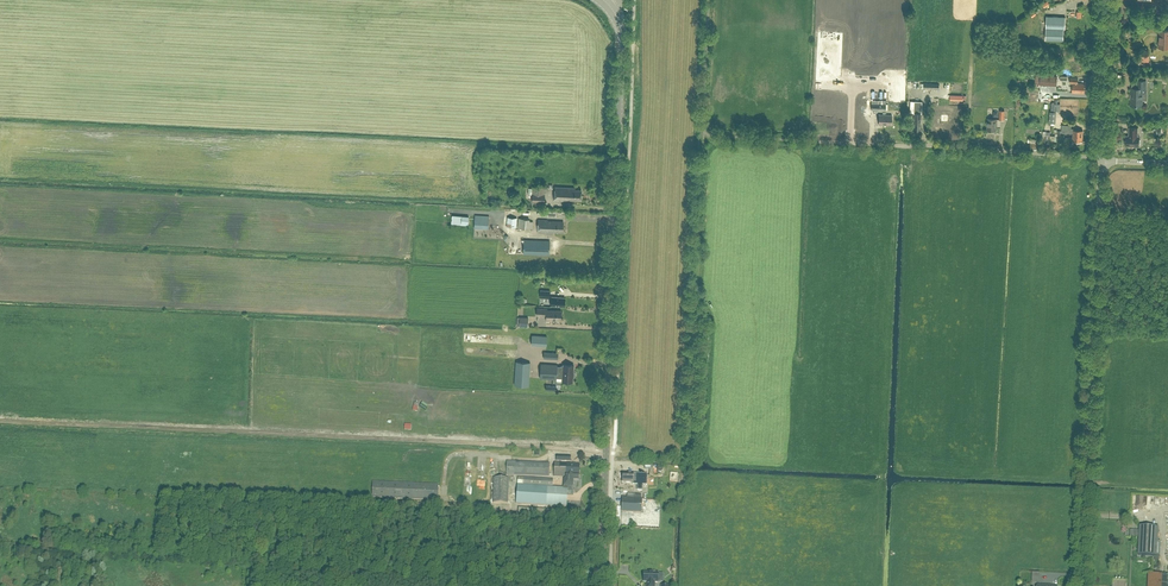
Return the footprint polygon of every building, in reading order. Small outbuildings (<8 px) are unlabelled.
[(1046,16),(1045,40),(1063,41),(1064,29),(1065,29),(1065,17),(1046,16)] [(1160,34),(1160,47),(1167,48),(1167,30),(1159,30),(1159,34),(1160,34)] [(1078,40),(1078,32),(1069,32),(1069,40),(1078,40)] [(891,75),(890,84),(894,84),(893,100),(902,100),(903,76),(891,75)] [(1068,79),(1067,83),(1059,82),(1059,88),(1069,88),(1069,83),(1070,83),(1072,83),(1072,92),(1084,93),(1084,83),(1077,83),(1078,78),(1070,78),(1070,79),(1068,79)] [(1033,87),(1042,88),(1043,84),(1038,83),(1038,79),(1034,79),(1033,87)] [(1146,92),(1146,80),(1138,80),(1137,88),(1131,88),(1131,95),(1132,95),(1131,98),(1130,105),(1141,106),(1141,100),(1142,100),(1143,92),(1146,92)] [(914,101),(913,113),(914,113),(913,125),(907,124),(907,129),(913,130),(920,130),(920,113),(921,113),(922,101),(914,101)] [(1004,120),(1004,113),(1009,114),(1009,109),(1005,108),(1005,110),(1000,110),(999,119),(1004,120)] [(878,124),(891,125),(892,115),(879,114),(878,124)] [(987,130),(996,130),(997,119),(987,118),(987,121),(986,125),(987,125),(987,130)] [(1073,135),(1083,136),(1083,130),(1074,129),(1074,128),(1067,128),(1067,125),(1062,124),(1061,132),(1073,133),(1073,135)] [(1140,142),(1140,139),(1139,138),(1139,136),(1137,136),(1137,127),(1129,127),(1129,132),(1130,132),(1130,136),(1125,135),(1125,145),(1139,145),(1139,143),(1140,142)] [(1058,141),(1058,137),(1061,137),(1061,134),(1055,133),(1055,135),(1050,135),(1050,131),(1043,131),(1042,142),(1046,142),(1046,140),(1058,141)] [(1082,141),(1083,136),(1073,135),(1073,137),(1064,137),(1064,135),(1061,135),(1061,138),(1058,138),(1058,141),(1062,141),(1061,145),(1073,145),(1073,141),(1082,141)] [(1041,143),(1039,143),(1033,143),(1034,141),(1031,141),(1031,143),(1030,143),(1030,148),(1030,150),(1040,151),(1041,143)] [(533,186),(532,202),(541,202),(542,195),(544,195),(544,187),(533,186)] [(574,189),(574,188),(556,187),(555,199),(567,200),(567,198),(580,199),(580,189),(574,189)] [(461,223),(461,224),(464,225),(463,227),(468,227),(469,216),(461,216),(462,214),(452,214),(452,222),(461,223)] [(489,216),(472,215),(471,219),(475,220),(474,228),(488,229),(489,216)] [(507,217),(506,226),(516,227),(517,218),(507,217)] [(532,229),(533,221),(529,221),(529,219),(518,218),(517,227),(532,229)] [(549,220),(538,219),(538,232),(553,233),(553,232),(563,232),(563,221),(549,221),(549,220)] [(524,240),(523,254),(549,255),(549,241),(524,240)] [(540,290),(540,298),(550,298),(550,290),(540,290)] [(555,297),(554,305),(564,306),(565,297),(555,297)] [(549,319),(560,320),(561,311),(547,310),(547,309),(537,308),(537,315),(546,316),(546,320),(549,320),(549,319)] [(520,316),(520,317),(517,317),(517,323),(520,323),(519,325),(528,325),(528,316),(520,316)] [(532,335),(531,345),(546,346),(547,336),(532,335)] [(514,385),(529,386),(530,363),(516,362),(514,385)] [(541,364),(540,378),(556,379),(556,377),(562,378),(562,381),(573,382),(573,377),(574,377),(575,376),(575,373),(574,372),(573,372),(573,366),(574,366),(574,365),(563,365),(563,367),(557,366),(557,365),(541,364)] [(549,463),(507,462),(506,475),(548,476),(549,463)] [(579,465),(572,464),(570,464),(570,463),(554,463),(553,476),(566,477),(565,479),(563,479),(563,488),(567,488),(567,486),(573,487),(573,485),(574,484),(574,482),(573,482),(573,480),(579,480),(579,465)] [(479,471),(479,488),(488,488),(488,471),(479,471)] [(632,484),(637,485),(637,478),(638,479),(639,474),(623,474),(622,482),(632,483),(632,484)] [(637,478),(637,485),(637,491),(642,491),(642,485),(646,485),(647,475),(639,474),(638,479),(637,478)] [(567,488),(563,488),(552,487),(553,480),(518,477),(516,504),(566,507),(567,488)] [(493,478),(492,503),(508,504),(509,478),(493,478)] [(438,485),(372,482),(372,497),(437,500),(438,485)] [(646,506),(641,505),(642,499),(622,498),(621,512),(641,513),(641,512),(646,512),(646,506)] [(518,509),(518,514),(518,517),(552,519),(552,511),(518,509)] [(1138,555),(1157,556),(1160,556),(1161,542),(1158,542),(1159,527),(1140,526),(1138,555)] [(644,573),(643,582),(647,582),(647,585),(654,585),(655,583),(658,583),(658,573),(655,573),(655,572),(650,572),(650,573),(644,573)] [(1147,585),(1167,585),(1167,583),(1167,575),(1148,574),(1147,585)]
